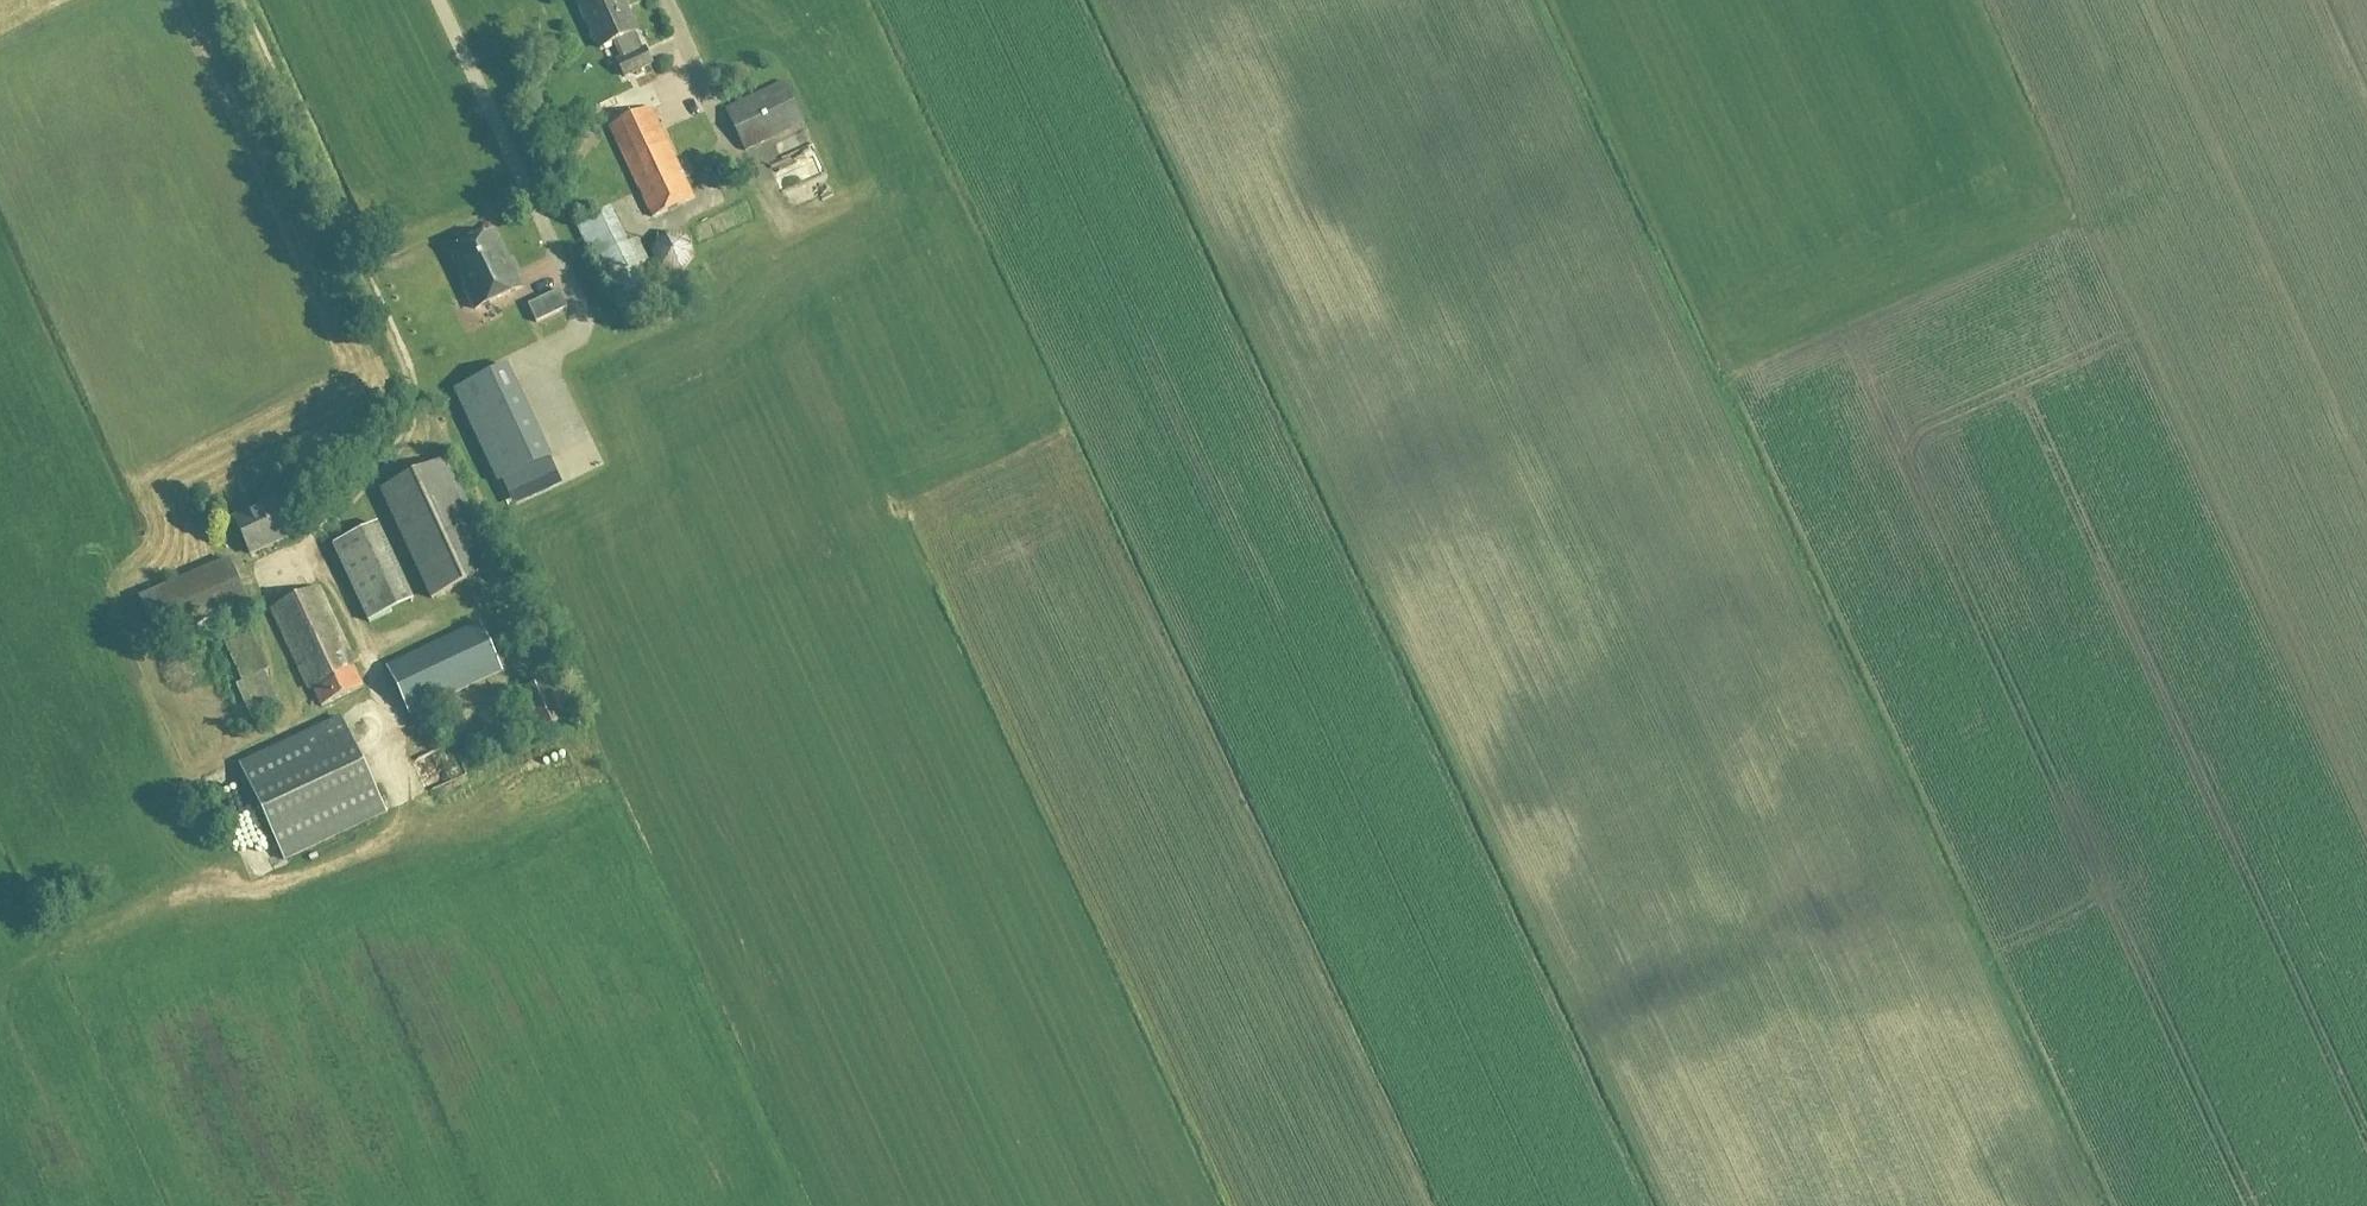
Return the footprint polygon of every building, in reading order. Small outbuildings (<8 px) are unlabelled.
[(620,0),(585,0),(580,3),(602,49),(614,43),(623,62),(618,64),(625,78),(651,65),(644,50),(642,51),(634,34),(638,32),(629,13),(627,14),(620,0)] [(784,82),(726,110),(745,151),(803,124),(784,82)] [(609,128),(652,218),(693,199),(651,108),(609,128)] [(778,167),(789,189),(824,171),(814,149),(778,167)] [(605,205),(580,218),(608,272),(633,258),(605,205)] [(492,234),(451,253),(468,289),(466,290),(475,310),(521,289),(511,269),(507,271),(502,261),(504,260),(492,234)] [(693,258),(686,237),(665,234),(651,252),(661,273),(681,275),(693,258)] [(559,291),(528,306),(536,323),(567,309),(559,291)] [(507,367),(454,392),(497,483),(550,458),(507,367)] [(382,490),(432,598),(496,569),(446,461),(382,490)] [(233,521),(251,555),(294,534),(277,499),(233,521)] [(376,525),(332,545),(369,624),(413,603),(376,525)] [(356,666),(319,587),(272,610),(311,692),(313,692),(321,708),(364,688),(354,667),(356,666)] [(410,716),(502,672),(479,624),(387,668),(410,716)] [(572,719),(554,678),(513,695),(531,736),(572,719)] [(388,809),(341,720),(242,772),(289,861),(388,809)]
